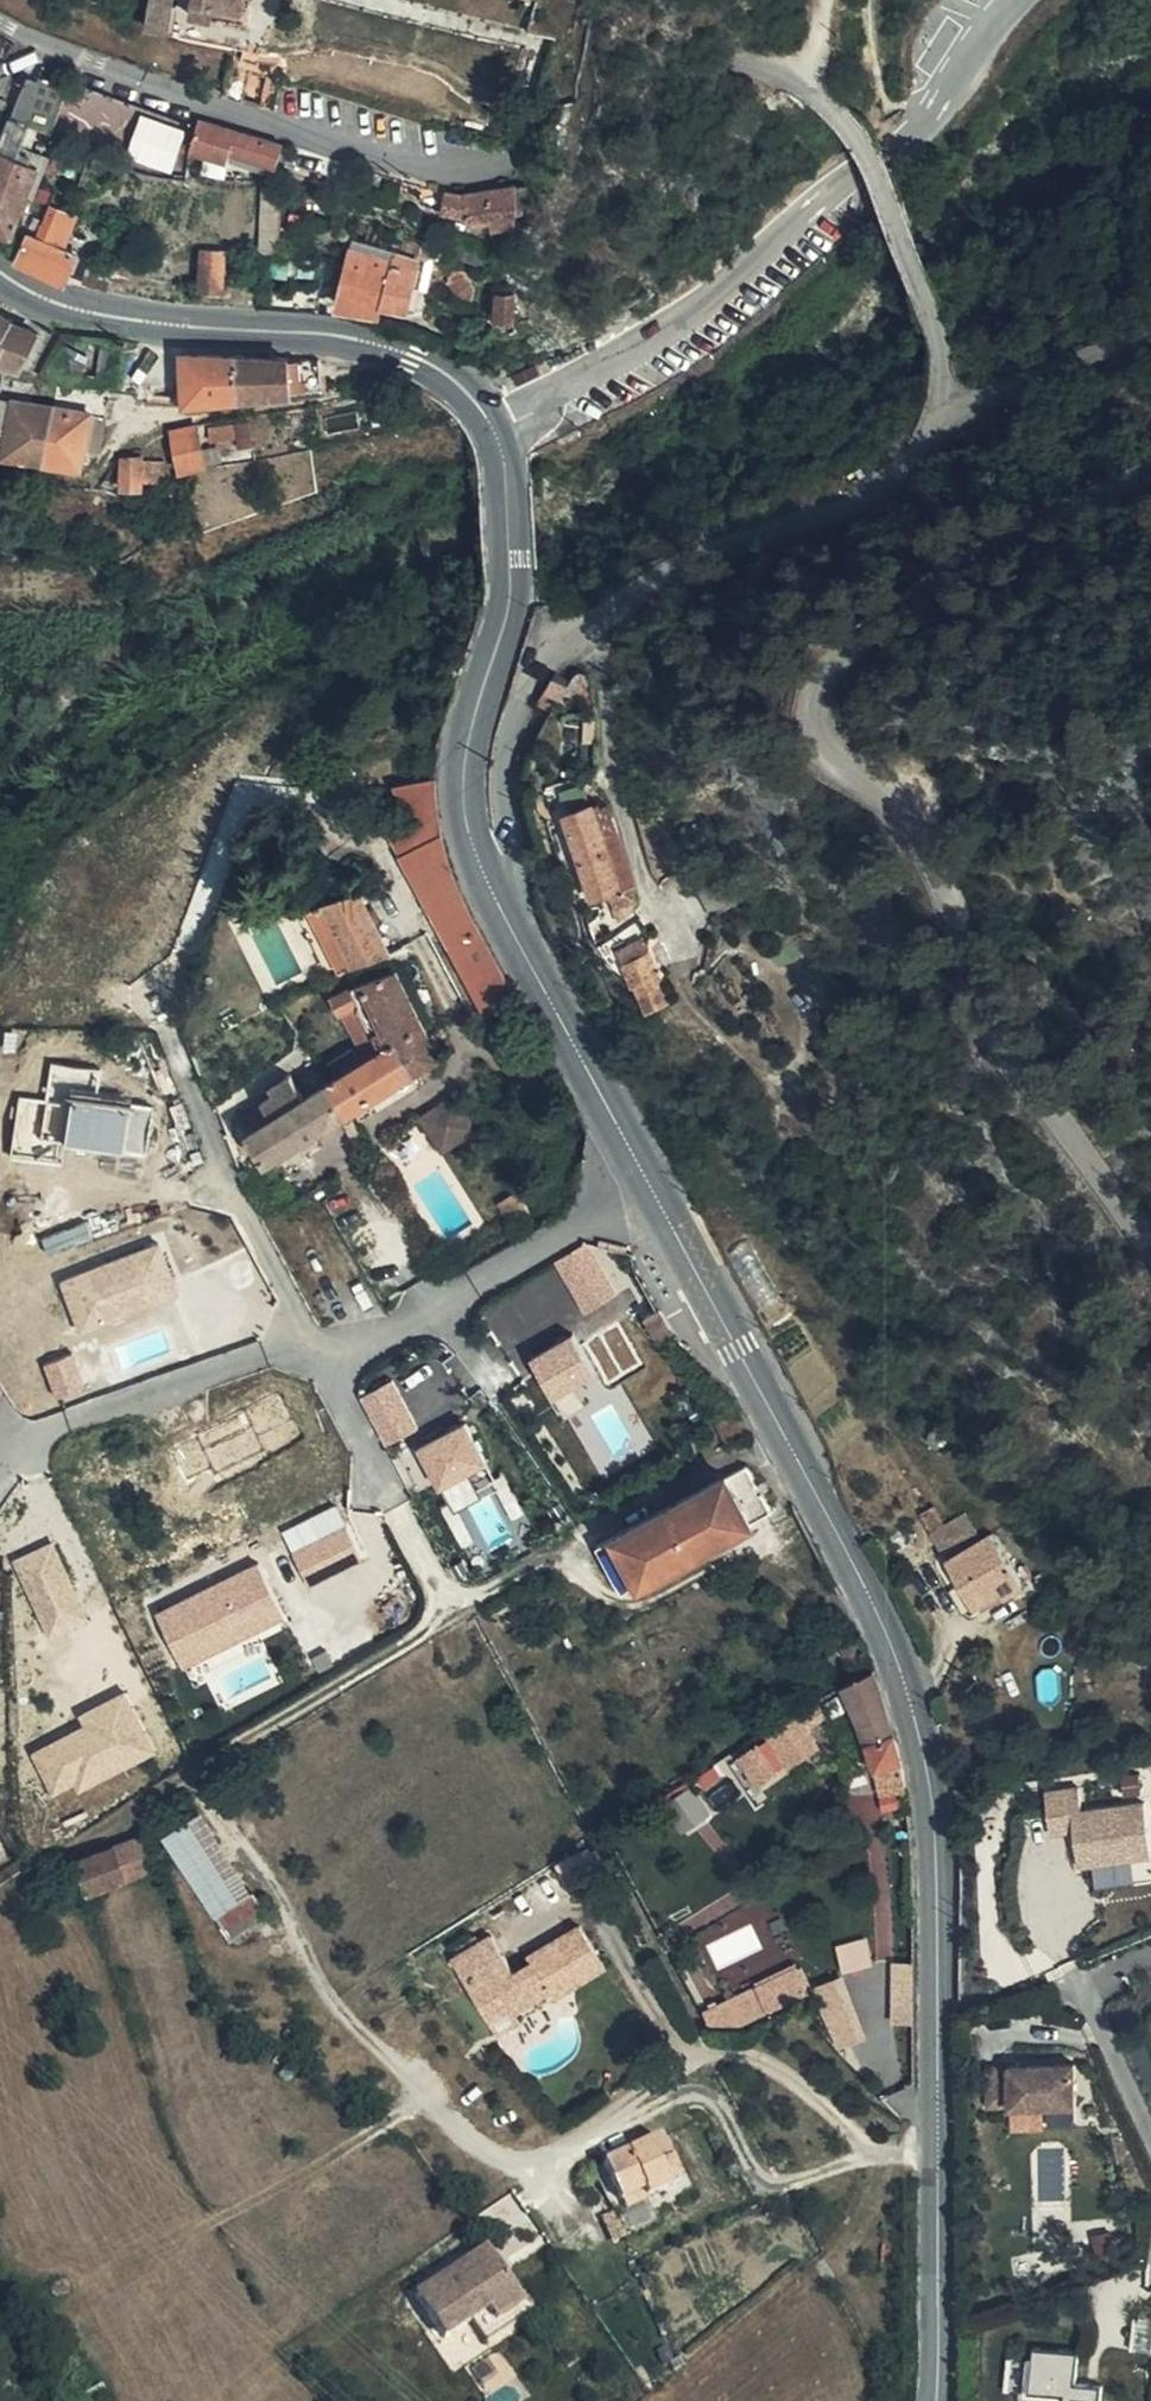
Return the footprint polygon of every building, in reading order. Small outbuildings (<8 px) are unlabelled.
[(142,25),(149,27),(162,29),(168,0),(146,0),(142,25)] [(188,16),(209,22),(210,18),(235,23),(241,0),(191,0),(188,16)] [(23,54),(12,84),(31,92),(50,99),(61,67),(23,54)] [(20,123),(30,95),(31,92),(12,84),(7,97),(18,101),(11,120),(20,123)] [(11,120),(18,101),(7,97),(0,115),(0,116),(11,120)] [(130,152),(176,166),(188,125),(142,112),(130,152)] [(289,140),(205,114),(197,148),(227,155),(228,149),(236,152),(237,150),(256,155),(281,162),(289,140)] [(31,160),(32,156),(41,131),(20,123),(11,120),(0,116),(0,147),(31,160)] [(25,207),(28,199),(39,204),(46,184),(26,176),(31,160),(0,147),(0,197),(25,207)] [(228,149),(227,155),(235,158),(236,152),(228,149)] [(26,176),(46,184),(51,170),(53,165),(32,156),(31,160),(26,176)] [(19,225),(67,252),(80,222),(59,212),(63,202),(77,207),(79,202),(72,198),(79,181),(74,179),(51,170),(46,184),(39,204),(28,199),(25,207),(19,225)] [(517,220),(518,179),(488,184),(453,184),(452,201),(479,205),(480,213),(497,212),(497,221),(517,220)] [(283,248),(283,185),(265,184),(265,248),(283,248)] [(381,226),(383,219),(352,211),(337,271),(377,281),(380,269),(409,275),(419,236),(420,228),(399,223),(397,231),(381,226)] [(399,223),(383,219),(381,226),(397,231),(399,223)] [(419,236),(409,275),(417,278),(427,239),(419,236)] [(457,269),(472,271),(473,261),(463,245),(452,241),(449,256),(457,269)] [(225,286),(227,247),(205,245),(203,284),(225,286)] [(123,266),(150,275),(153,265),(127,256),(123,266)] [(501,315),(518,315),(519,287),(501,287),(501,315)] [(17,358),(25,353),(35,359),(51,328),(37,319),(36,321),(30,319),(29,323),(0,305),(0,351),(17,358)] [(179,397),(231,391),(229,350),(176,347),(179,397)] [(229,350),(231,391),(282,386),(281,353),(229,350)] [(312,356),(281,353),(282,386),(314,382),(312,356)] [(53,398),(44,452),(81,458),(91,409),(104,411),(108,389),(71,380),(66,401),(53,398)] [(6,446),(44,452),(53,398),(16,392),(6,446)] [(192,420),(169,424),(178,463),(201,458),(192,420)] [(135,452),(116,454),(120,484),(140,482),(135,452)] [(542,714),(551,704),(541,694),(532,704),(542,714)] [(597,857),(613,850),(634,840),(632,835),(610,788),(598,792),(587,770),(562,780),(597,857)] [(425,780),(426,772),(396,792),(407,815),(418,835),(434,823),(432,817),(426,793),(425,780)] [(418,835),(407,815),(392,824),(403,844),(418,835)] [(437,836),(434,823),(418,835),(403,844),(400,847),(409,865),(442,846),(437,836)] [(624,874),(639,854),(636,847),(634,840),(613,850),(624,874)] [(465,971),(494,955),(482,934),(442,846),(409,865),(465,971)] [(657,902),(659,896),(653,886),(643,890),(649,903),(629,912),(639,935),(645,933),(660,963),(684,952),(657,902)] [(313,911),(341,970),(386,947),(361,887),(313,911)] [(341,970),(342,973),(388,951),(386,947),(341,970)] [(497,961),(494,955),(465,971),(467,976),(497,961)] [(484,1008),(513,992),(497,961),(467,976),(484,1008)] [(392,1042),(409,1073),(438,1056),(395,966),(361,981),(364,986),(352,992),(384,1047),(392,1042)] [(362,1060),(353,1043),(329,1057),(337,1072),(326,1078),(345,1111),(356,1104),(409,1073),(392,1042),(384,1047),(352,992),(350,989),(332,999),(339,1014),(344,1012),(371,1053),(362,1060)] [(290,1070),(270,1079),(301,1135),(305,1143),(314,1138),(310,1130),(345,1111),(326,1078),(302,1092),(290,1070)] [(301,1135),(270,1079),(265,1083),(269,1089),(232,1109),(241,1125),(261,1157),(295,1138),(299,1146),(305,1143),(301,1135)] [(468,1130),(451,1099),(430,1112),(419,1120),(439,1150),(468,1130)] [(516,1222),(534,1211),(519,1188),(501,1199),(516,1222)] [(619,1292),(589,1242),(560,1259),(590,1309),(619,1292)] [(161,1243),(67,1277),(84,1325),(179,1291),(161,1243)] [(656,1337),(670,1329),(658,1307),(644,1315),(656,1337)] [(535,1350),(562,1411),(583,1402),(574,1382),(597,1372),(579,1330),(535,1350)] [(420,1422),(397,1376),(366,1391),(389,1437),(420,1422)] [(490,1459),(469,1419),(423,1443),(457,1507),(483,1493),(471,1469),(490,1459)] [(741,1515),(769,1499),(745,1450),(595,1534),(621,1581),(741,1515)] [(741,1515),(763,1555),(782,1573),(806,1561),(829,1573),(809,1536),(784,1491),(769,1499),(741,1515)] [(1024,1583),(993,1530),(983,1536),(967,1509),(934,1527),(945,1546),(960,1538),(965,1547),(950,1555),(979,1606),(1024,1583)] [(346,1524),(297,1548),(314,1582),(363,1558),(346,1524)] [(91,1614),(56,1538),(19,1555),(54,1631),(91,1614)] [(261,1562),(163,1608),(188,1660),(285,1614),(261,1562)] [(855,1704),(884,1698),(880,1690),(872,1671),(857,1675),(848,1678),(855,1704)] [(85,1783),(160,1746),(131,1686),(85,1709),(91,1721),(40,1746),(59,1785),(81,1775),(85,1783)] [(886,1702),(855,1719),(869,1741),(884,1788),(893,1786),(898,1795),(913,1791),(912,1787),(890,1711),(886,1702)] [(798,1725),(805,1735),(827,1717),(821,1708),(798,1725)] [(814,1749),(805,1735),(798,1725),(796,1721),(771,1740),(791,1767),(814,1749)] [(686,1832),(715,1809),(692,1779),(663,1802),(686,1832)] [(1081,1785),(1051,1788),(1056,1832),(1079,1829),(1083,1863),(1150,1855),(1150,1834),(1147,1799),(1084,1806),(1081,1785)] [(184,1851),(223,1910),(254,1890),(198,1804),(178,1817),(167,1825),(184,1851)] [(736,1827),(744,1822),(741,1816),(733,1821),(736,1827)] [(747,1827),(735,1834),(741,1845),(752,1838),(747,1827)] [(141,1831),(70,1863),(88,1898),(117,1884),(144,1869),(157,1863),(141,1831)] [(506,1993),(516,2010),(551,1988),(557,1998),(608,1966),(581,1923),(543,1947),(548,1955),(534,1962),(517,1971),(493,1935),(454,1958),(484,2006),(506,1993)] [(844,1966),(874,1961),(870,1935),(840,1940),(844,1966)] [(548,1955),(543,1947),(530,1955),(534,1962),(548,1955)] [(893,2020),(917,2020),(917,1957),(893,1957),(893,2020)] [(717,2028),(814,1985),(803,1960),(705,2003),(717,2028)] [(845,1969),(814,1981),(838,2045),(870,2033),(845,1969)] [(521,2019),(516,2010),(506,1993),(484,2006),(500,2031),(521,2019)] [(1079,2062),(992,2062),(992,2103),(1015,2103),(1016,2126),(1047,2126),(1047,2104),(1079,2103),(1079,2062)] [(640,2190),(643,2194),(675,2181),(656,2140),(601,2165),(618,2199),(640,2190)] [(1066,2190),(1054,2189),(1053,2200),(1066,2200),(1066,2190)] [(644,2199),(643,2194),(640,2190),(618,2199),(623,2209),(644,2199)] [(415,2290),(447,2338),(481,2316),(490,2329),(530,2302),(489,2241),(415,2290)] [(1150,2346),(1150,2313),(1138,2313),(1137,2346),(1150,2346)] [(1104,2382),(1078,2380),(1081,2348),(1036,2343),(1032,2387),(1067,2390),(1066,2400),(1102,2400),(1104,2382)]
